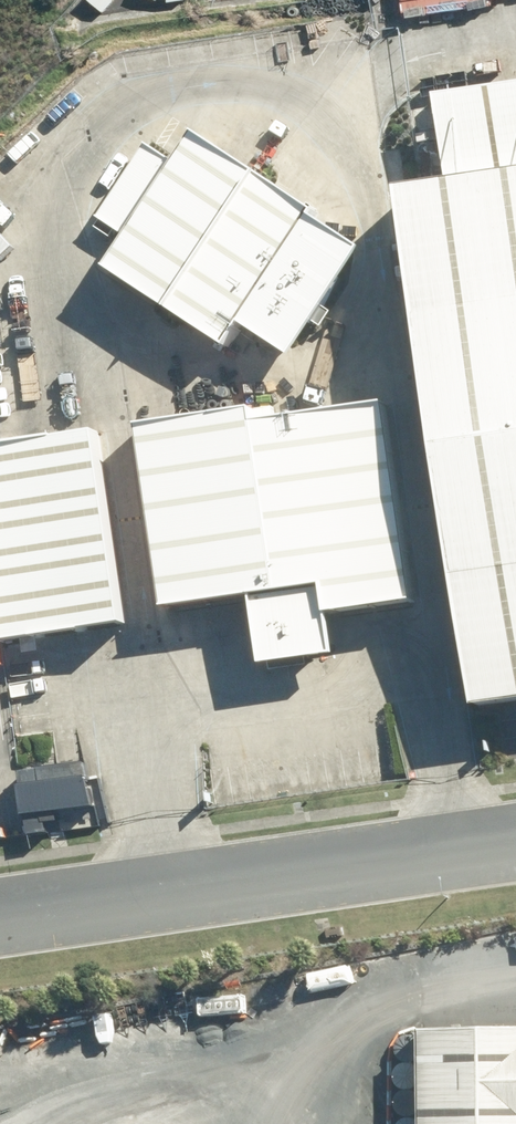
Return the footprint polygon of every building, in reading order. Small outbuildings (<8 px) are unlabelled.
[(506,707),(515,705),(515,91),(460,99),(474,187),(436,193),(506,707)] [(334,213),(215,133),(192,167),(157,144),(107,218),(142,242),(124,268),(246,349),(261,327),(309,359),(382,250),(332,216),(334,213)] [(430,603),(402,404),(278,422),(277,409),(156,426),(182,611),(271,598),(281,667),(354,656),(348,615),(430,603)] [(122,429),(0,447),(0,556),(12,639),(150,618),(122,429)] [(12,639),(0,556),(0,663),(15,660),(12,639)] [(448,1033),(449,1123),(515,1123),(515,1032),(448,1033)]
